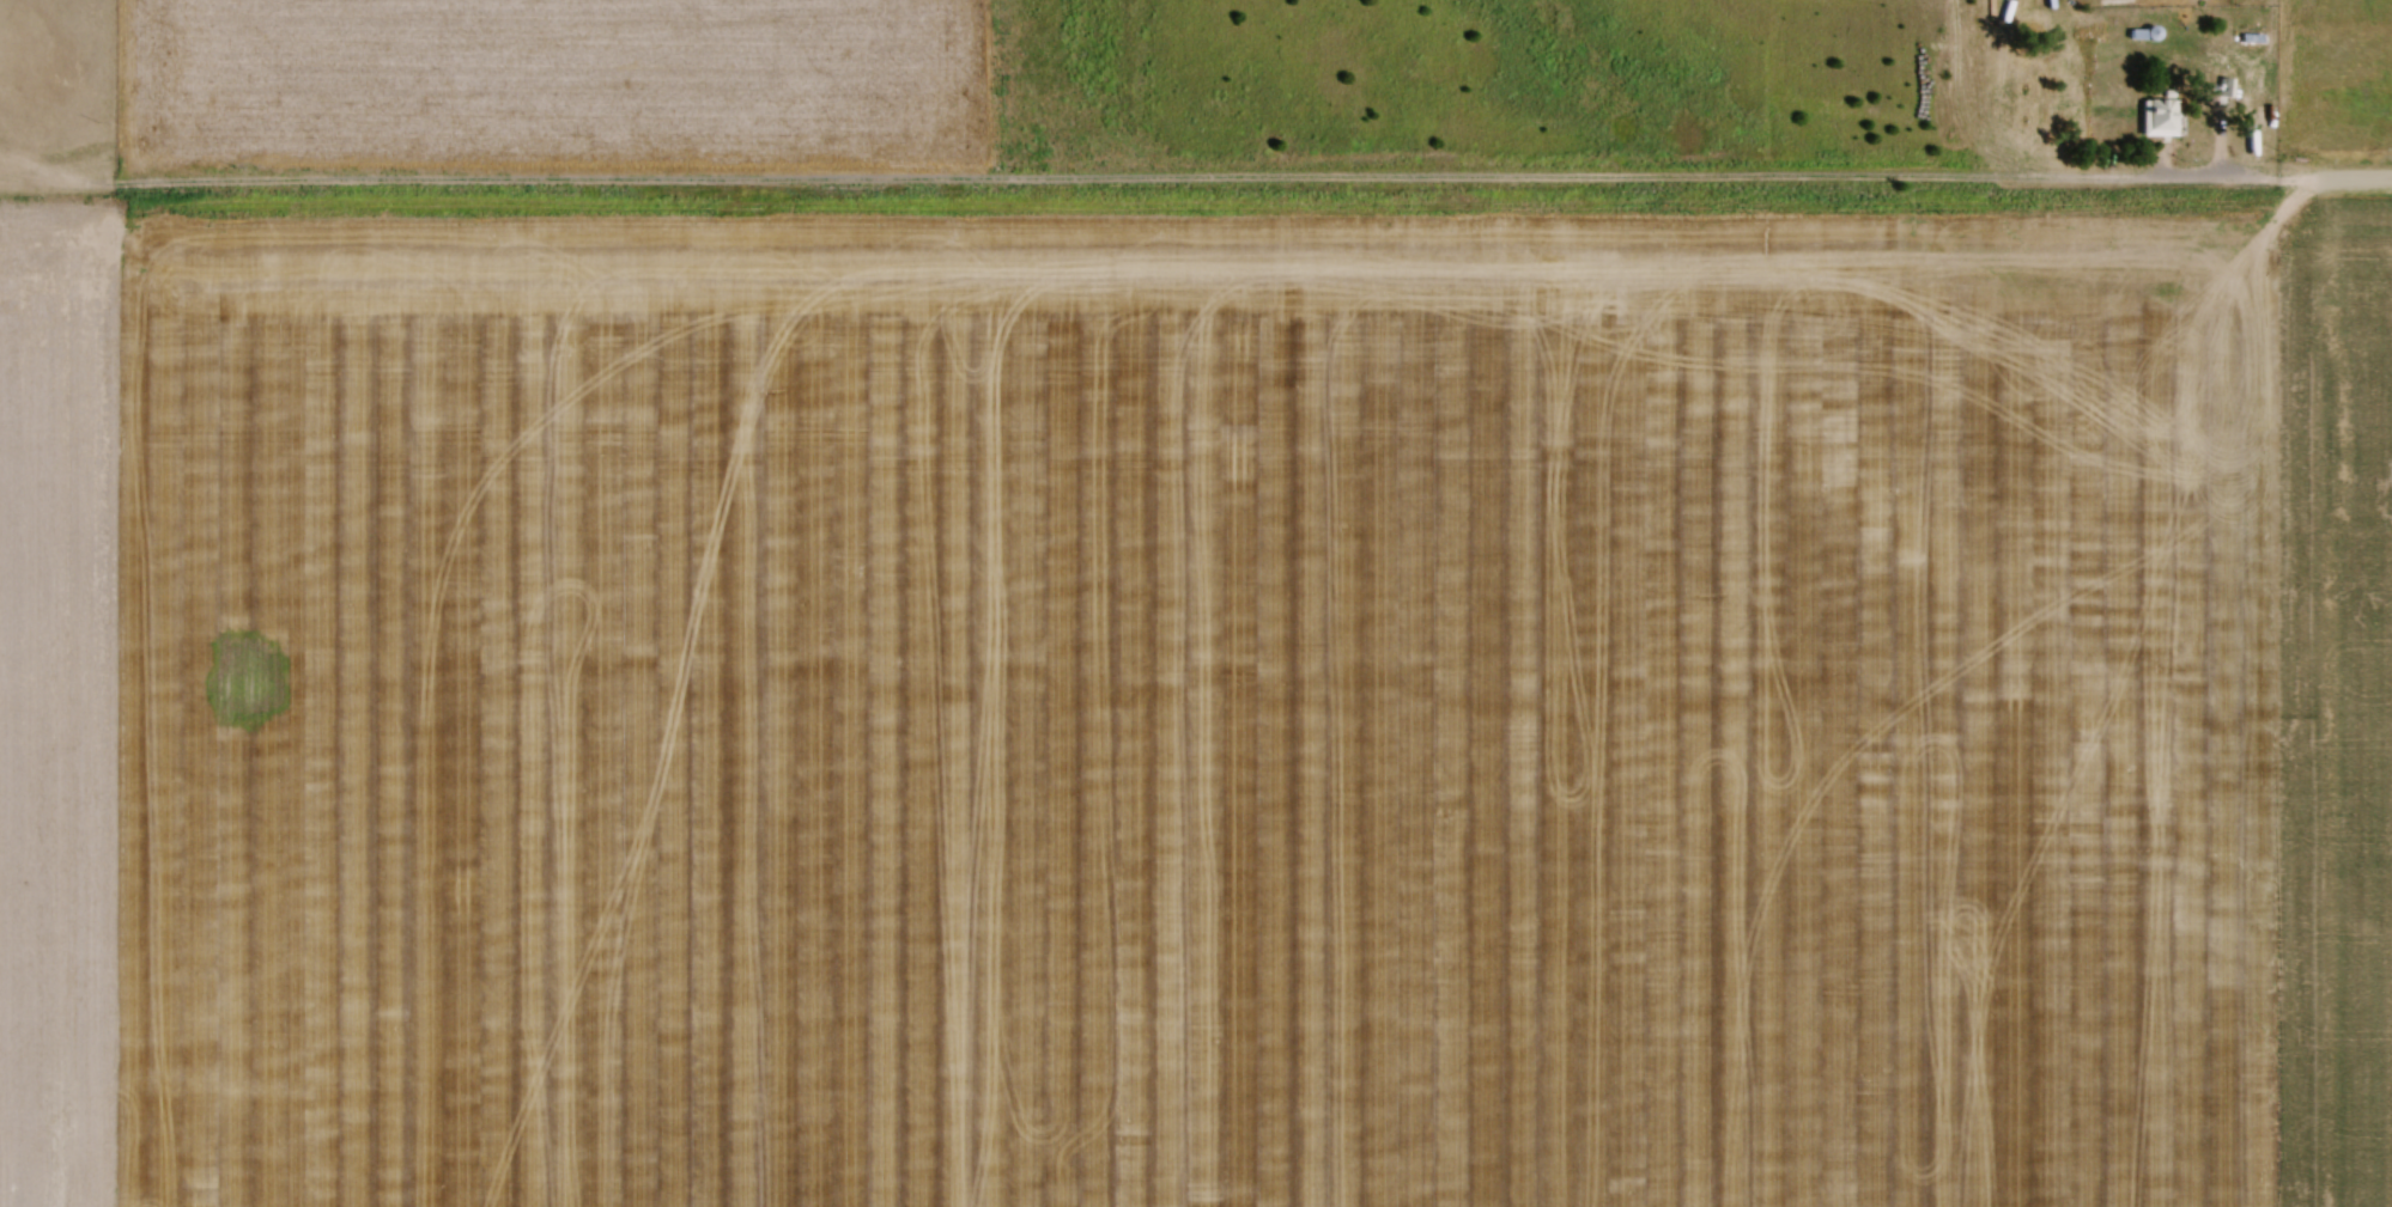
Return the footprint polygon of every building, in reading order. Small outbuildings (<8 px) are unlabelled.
[(2220,108),(2232,108),(2232,79),(2220,79),(2220,108)] [(2175,137),(2175,100),(2141,100),(2141,137),(2175,137)]
